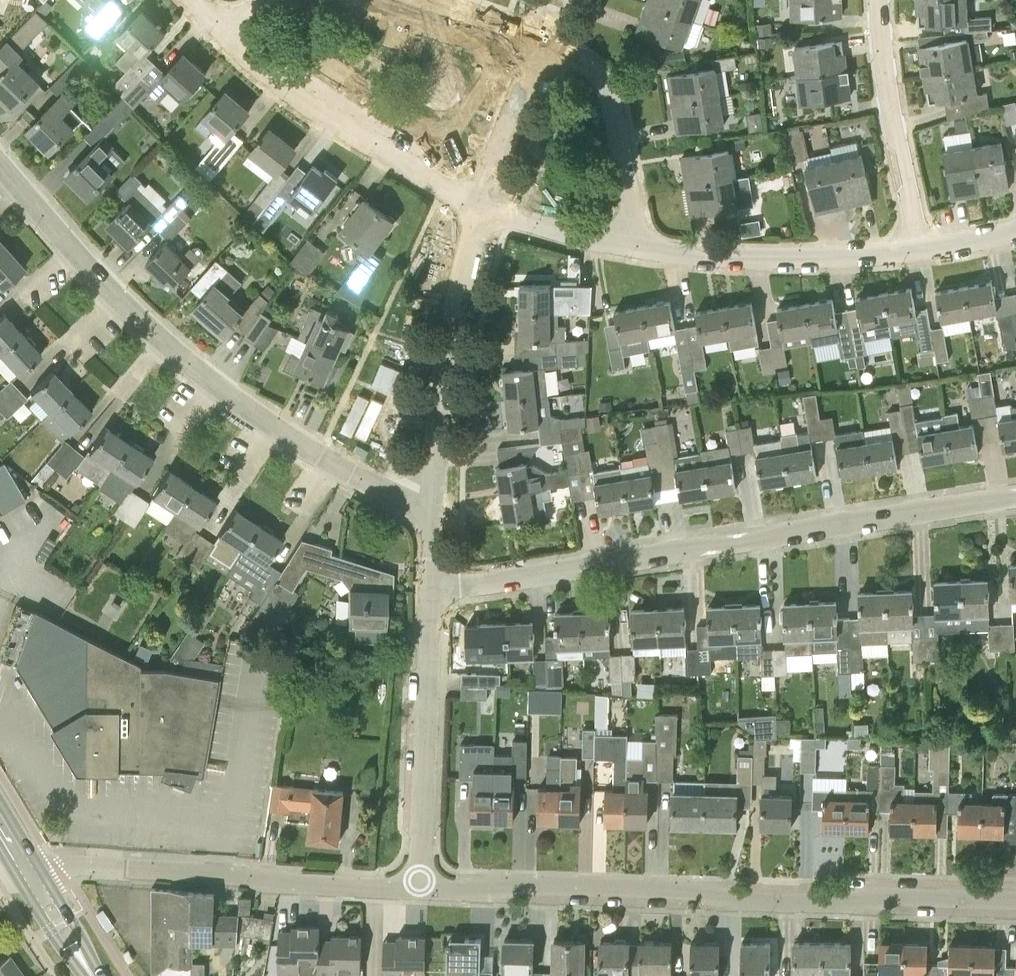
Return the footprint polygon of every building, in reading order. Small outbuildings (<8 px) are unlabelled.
[(37,10),(44,16),(53,6),(47,0),(37,10)] [(99,37),(123,10),(112,0),(86,0),(87,1),(83,23),(99,37)] [(692,20),(699,0),(648,0),(646,5),(691,22),(702,25),(702,23),(692,20)] [(793,19),(823,18),(823,17),(841,16),(840,0),(792,0),(793,19)] [(919,26),(966,24),(966,30),(971,30),(987,29),(992,28),(1005,27),(1004,16),(991,17),(991,15),(966,17),(965,0),(917,0),(919,26)] [(646,5),(637,31),(682,47),(683,45),(690,47),(693,45),(695,45),(702,25),(691,22),(646,5)] [(37,10),(0,47),(0,75),(0,76),(0,94),(2,96),(4,94),(13,104),(11,105),(13,107),(39,82),(18,61),(25,55),(21,50),(49,22),(44,16),(37,10)] [(124,97),(144,76),(133,66),(165,31),(142,11),(119,36),(130,46),(117,60),(127,70),(112,85),(123,96),(124,97)] [(771,33),(770,22),(756,24),(757,35),(771,33)] [(987,29),(971,30),(973,41),(989,38),(987,29)] [(772,46),(771,37),(757,38),(758,47),(772,46)] [(967,39),(920,46),(925,75),(972,67),(967,39)] [(798,75),(846,69),(842,40),(794,47),(798,75)] [(184,98),(206,73),(193,61),(190,65),(182,57),(185,54),(184,53),(154,86),(144,76),(124,97),(134,107),(149,90),(159,100),(172,87),(184,98)] [(83,119),(72,106),(77,101),(66,91),(93,64),(82,54),(54,83),(64,93),(29,129),(49,150),(48,150),(49,151),(83,119)] [(714,58),(716,70),(737,66),(735,55),(714,58)] [(948,119),(989,106),(987,92),(976,94),(972,67),(925,75),(929,103),(963,97),(965,112),(947,118),(948,119)] [(715,68),(668,75),(673,104),(719,96),(715,68)] [(846,69),(798,75),(802,103),(849,98),(846,69)] [(213,177),(220,169),(239,146),(227,136),(249,110),(248,109),(248,110),(247,109),(227,92),(227,91),(226,91),(205,116),(216,126),(209,134),(217,141),(199,164),(213,177)] [(134,107),(124,97),(123,96),(106,115),(116,125),(117,125),(134,107)] [(673,104),(677,132),(724,124),(719,96),(673,104)] [(1004,111),(1015,108),(1015,102),(1015,100),(1002,103),(1004,111)] [(760,112),(746,114),(748,132),(763,129),(760,112)] [(981,115),(970,118),(972,126),(983,123),(981,115)] [(968,131),(967,119),(955,120),(956,132),(968,131)] [(807,157),(800,129),(800,125),(783,129),(791,161),(807,157)] [(270,128),(262,138),(252,152),(278,172),(296,148),(270,128)] [(114,145),(107,137),(95,147),(68,175),(88,195),(87,196),(88,197),(113,174),(112,174),(126,159),(113,146),(114,145)] [(745,147),(744,138),(733,140),(734,149),(745,147)] [(832,152),(834,160),(844,207),(872,200),(862,154),(860,154),(856,141),(831,148),(832,152)] [(874,141),(863,143),(865,154),(876,152),(874,141)] [(973,147),(981,193),(1009,189),(1001,142),(973,147)] [(945,151),(947,168),(952,198),(981,193),(973,147),(945,151)] [(728,149),(681,157),(686,186),(733,178),(728,149)] [(806,166),(816,213),(844,207),(834,160),(806,166)] [(293,172),(283,184),(274,196),(285,205),(290,197),(300,205),(302,202),(314,211),(338,179),(325,169),(323,172),(313,165),(302,179),(293,172)] [(118,189),(130,202),(109,223),(131,244),(152,223),(160,231),(161,230),(171,220),(163,212),(137,187),(143,181),(134,172),(118,189)] [(283,184),(273,176),(254,200),(264,208),(274,196),(283,184)] [(691,214),(738,206),(733,178),(686,186),(691,214)] [(205,200),(215,202),(217,190),(206,188),(205,200)] [(188,203),(179,194),(167,207),(163,212),(171,220),(179,213),(182,209),(188,203)] [(361,260),(338,290),(360,304),(382,258),(370,249),(393,220),(365,200),(343,229),(353,237),(358,258),(361,260)] [(179,213),(171,220),(161,230),(170,239),(187,221),(179,213)] [(260,213),(252,223),(264,232),(271,222),(260,213)] [(759,220),(740,223),(742,236),(761,233),(759,220)] [(308,238),(291,261),(310,273),(326,251),(308,238)] [(192,246),(182,257),(166,242),(146,263),(172,288),(192,267),(202,256),(203,255),(203,254),(204,251),(203,250),(203,249),(202,248),(201,247),(199,246),(198,246),(196,246),(194,246),(192,248),(192,246)] [(25,268),(6,247),(0,252),(0,288),(1,287),(2,288),(25,268)] [(243,281),(217,258),(192,286),(204,296),(197,305),(216,323),(214,325),(224,335),(235,323),(246,333),(261,311),(270,302),(261,293),(242,313),(227,299),(243,281)] [(969,315),(997,310),(992,281),(964,286),(969,315)] [(520,313),(558,313),(558,312),(591,312),(593,286),(572,285),(562,284),(520,285),(520,313)] [(268,285),(262,291),(270,298),(275,291),(268,285)] [(964,286),(936,291),(942,320),(969,315),(964,286)] [(884,292),(891,334),(892,334),(892,337),(915,333),(916,336),(920,336),(922,350),(934,348),(930,328),(927,307),(915,309),(911,287),(884,292)] [(857,309),(848,310),(856,354),(858,366),(858,368),(866,366),(864,353),(867,352),(865,339),(891,334),(884,292),(856,298),(858,307),(857,308),(857,309)] [(835,311),(832,298),(805,303),(812,341),(812,344),(840,339),(843,357),(848,355),(856,354),(848,310),(848,309),(846,309),(835,311)] [(694,369),(687,327),(675,329),(670,300),(642,305),(647,334),(650,346),(676,342),(685,391),(686,391),(697,389),(698,389),(695,369),(694,369)] [(724,307),(729,335),(731,348),(759,343),(752,302),(724,307)] [(783,343),(771,345),(775,365),(776,365),(788,363),(785,346),(812,341),(805,303),(777,308),(783,343)] [(650,346),(647,334),(642,305),(614,310),(621,345),(609,347),(612,368),(625,366),(623,354),(650,349),(650,346)] [(328,309),(326,312),(313,306),(299,337),(308,341),(308,342),(337,355),(349,329),(350,328),(337,322),(339,317),(338,313),(328,309)] [(724,307),(696,311),(698,325),(687,327),(694,369),(695,369),(707,366),(703,340),(729,335),(724,307)] [(271,318),(261,311),(246,333),(244,336),(254,343),(268,322),(269,323),(271,318)] [(0,316),(0,353),(0,354),(22,333),(3,313),(0,316)] [(558,325),(558,313),(520,313),(521,341),(556,341),(557,353),(578,352),(589,351),(589,338),(566,340),(566,325),(558,325)] [(1014,333),(1011,314),(998,316),(1004,348),(1015,346),(1015,341),(1014,333)] [(254,343),(264,350),(278,328),(269,323),(268,322),(254,343)] [(937,360),(949,358),(944,325),(930,328),(934,348),(935,348),(937,360)] [(19,374),(41,354),(22,333),(0,354),(19,374)] [(337,355),(308,342),(301,356),(291,352),(284,368),(299,375),(301,370),(309,374),(309,375),(325,383),(325,382),(325,381),(337,355)] [(777,369),(776,365),(775,365),(771,345),(760,347),(764,371),(777,369)] [(578,352),(557,353),(558,366),(579,364),(578,352)] [(850,367),(858,366),(856,354),(848,355),(850,367)] [(504,372),(507,400),(536,397),(548,396),(546,367),(504,372)] [(790,382),(788,368),(778,370),(780,383),(790,382)] [(53,371),(52,370),(30,391),(37,399),(29,406),(41,419),(43,421),(72,391),(53,372),(53,371)] [(982,395),(985,416),(997,414),(991,370),(978,372),(982,395)] [(19,388),(10,379),(0,388),(0,406),(19,388)] [(0,406),(0,410),(4,415),(7,417),(27,398),(19,388),(0,406)] [(686,391),(688,403),(699,402),(697,389),(686,391)] [(46,462),(55,469),(73,446),(63,438),(91,411),(72,391),(43,421),(62,442),(46,462)] [(811,440),(823,438),(820,417),(816,392),(804,394),(809,429),(811,440)] [(969,397),(973,418),(985,416),(982,395),(969,397)] [(510,428),(539,424),(541,443),(563,440),(583,437),(581,425),(585,424),(586,415),(565,419),(550,414),(548,396),(536,397),(507,400),(510,428)] [(610,412),(610,401),(601,401),(601,412),(610,412)] [(904,429),(917,427),(923,462),(950,458),(944,415),(943,415),(916,420),(913,402),(900,404),(901,408),(904,429)] [(1015,447),(1015,406),(1011,406),(1013,417),(998,420),(1003,449),(1015,447)] [(901,408),(889,410),(892,431),(904,429),(901,408)] [(974,424),(960,426),(957,411),(942,413),(943,415),(944,415),(950,458),(978,453),(974,424)] [(600,430),(598,415),(588,416),(590,431),(600,430)] [(823,438),(836,436),(836,434),(833,415),(820,417),(823,438)] [(659,440),(661,453),(673,451),(668,422),(655,424),(658,440),(659,440)] [(761,485),(789,480),(782,438),(754,443),(752,425),(749,425),(740,427),(739,427),(743,451),(756,448),(761,485)] [(84,455),(73,446),(55,469),(66,478),(78,462),(103,480),(105,477),(129,442),(105,426),(88,452),(87,451),(84,455)] [(701,449),(702,452),(709,494),(736,489),(731,453),(743,451),(739,427),(727,429),(729,445),(701,449)] [(782,438),(789,480),(817,476),(811,440),(809,429),(782,434),(782,438)] [(863,430),(836,434),(836,436),(842,475),(870,471),(865,442),(863,430)] [(585,450),(585,449),(583,437),(563,440),(564,453),(577,451),(585,450)] [(893,437),(865,442),(870,471),(898,466),(893,437)] [(635,464),(621,467),(627,507),(655,503),(649,455),(661,453),(659,440),(658,440),(646,442),(648,454),(635,457),(635,464)] [(113,512),(125,520),(141,495),(131,489),(152,457),(129,442),(105,477),(126,492),(119,502),(113,512)] [(577,451),(580,471),(584,498),(597,496),(600,511),(627,507),(621,467),(594,471),(590,448),(585,449),(585,450),(577,451)] [(580,471),(577,451),(564,453),(567,469),(568,473),(580,471)] [(702,452),(674,457),(680,498),(709,494),(702,452)] [(26,499),(4,461),(0,463),(0,513),(26,499)] [(30,481),(38,488),(55,469),(46,462),(30,481)] [(497,467),(501,495),(550,487),(550,486),(569,483),(568,473),(567,469),(548,472),(535,463),(526,465),(526,462),(497,467)] [(152,495),(154,497),(150,502),(145,509),(167,523),(175,511),(192,485),(169,471),(169,470),(168,470),(152,495)] [(215,500),(192,485),(175,511),(167,523),(163,528),(185,542),(177,553),(188,560),(204,537),(196,531),(215,500)] [(551,494),(550,487),(501,495),(506,523),(547,516),(544,496),(551,494)] [(150,502),(141,495),(125,520),(134,526),(145,509),(150,502)] [(204,537),(188,560),(198,566),(204,558),(226,573),(258,524),(234,508),(212,542),(204,537)] [(267,561),(282,539),(258,524),(226,573),(253,590),(249,595),(260,602),(261,603),(281,570),(267,561)] [(261,603),(260,602),(244,628),(267,642),(298,592),(292,589),(302,573),(303,573),(306,568),(348,581),(347,624),(385,626),(386,595),(392,595),(393,571),(392,571),(392,575),(366,574),(366,564),(330,553),(331,548),(301,538),(281,570),(261,603)] [(989,649),(1003,648),(1002,623),(990,623),(989,613),(988,595),(989,595),(989,590),(988,590),(987,579),(961,580),(963,629),(989,628),(989,649)] [(937,630),(963,629),(961,580),(935,581),(937,630)] [(914,660),(927,659),(925,635),(914,636),(912,607),(914,607),(913,602),(912,602),(912,590),(886,591),(888,641),(914,640),(914,660)] [(849,617),(851,670),(864,670),(863,642),(888,641),(886,591),(860,592),(860,604),(859,604),(859,609),(861,609),(861,616),(849,617)] [(836,601),(810,602),(812,651),(838,650),(839,671),(851,670),(849,617),(838,617),(838,612),(837,612),(836,601)] [(812,651),(810,602),(784,603),(786,649),(774,649),(775,673),(787,672),(786,652),(812,651)] [(763,673),(775,673),(774,649),(762,650),(761,621),(763,621),(762,616),(761,616),(760,604),(734,605),(736,656),(762,655),(763,673)] [(711,656),(736,656),(734,605),(708,606),(709,618),(707,618),(708,623),(709,623),(710,647),(698,647),(698,672),(712,672),(711,656)] [(660,642),(686,641),(685,623),(686,623),(686,618),(685,618),(684,607),(658,608),(660,642)] [(658,608),(632,609),(633,643),(660,642),(658,608)] [(15,666),(77,769),(162,770),(161,775),(164,775),(164,770),(176,772),(170,788),(180,791),(186,773),(203,775),(215,677),(163,668),(140,668),(140,664),(103,646),(86,637),(34,610),(15,666)] [(608,610),(582,611),(584,645),(583,645),(584,655),(610,654),(608,610)] [(584,645),(582,611),(556,613),(557,624),(555,624),(556,629),(557,629),(557,635),(546,635),(547,658),(547,683),(564,683),(563,657),(559,657),(559,646),(583,645),(584,645)] [(535,638),(534,632),(533,632),(533,621),(507,622),(508,657),(534,656),(533,638),(535,638)] [(481,624),(482,657),(508,657),(507,622),(481,624)] [(1002,623),(1003,648),(1015,648),(1014,622),(1002,623)] [(181,659),(193,659),(203,643),(187,632),(167,661),(170,663),(172,665),(181,659)] [(939,635),(925,635),(927,659),(939,659),(939,635)] [(151,650),(138,644),(132,658),(145,664),(151,650)] [(686,673),(698,672),(698,647),(685,647),(686,673)] [(622,653),(610,654),(611,679),(623,678),(622,653)] [(636,678),(635,653),(622,653),(623,678),(636,678)] [(534,684),(547,683),(547,658),(533,659),(534,684)] [(488,686),(488,673),(462,672),(462,673),(463,673),(463,685),(488,686)] [(461,697),(487,698),(488,686),(463,685),(462,697),(461,697)] [(508,696),(508,685),(497,685),(497,696),(508,696)] [(529,711),(561,712),(562,689),(529,688),(529,711)] [(608,696),(596,694),(596,727),(595,733),(608,733),(608,696)] [(656,713),(657,739),(658,779),(673,779),(674,752),(677,753),(678,713),(656,713)] [(754,715),(754,734),(754,738),(767,739),(777,739),(777,732),(776,719),(776,714),(754,715)] [(824,733),(824,720),(816,720),(816,733),(824,733)] [(869,736),(869,723),(855,723),(855,736),(869,736)] [(595,733),(596,727),(584,727),(584,755),(595,755),(595,733)] [(605,823),(626,823),(627,756),(628,733),(595,733),(595,755),(595,757),(612,758),(615,759),(614,789),(605,789),(605,823)] [(793,746),(793,759),(802,759),(802,736),(791,736),(791,746),(793,746)] [(815,771),(817,737),(802,736),(802,759),(801,770),(815,771)] [(816,747),(826,747),(826,737),(817,737),(816,747)] [(754,738),(754,743),(753,754),(752,781),(763,781),(764,781),(765,773),(765,753),(767,754),(767,739),(754,738)] [(860,738),(848,738),(848,748),(860,748),(860,738)] [(915,801),(914,831),(937,831),(937,811),(948,812),(949,791),(950,738),(931,738),(930,767),(934,767),(933,790),(915,789),(915,801)] [(645,778),(658,779),(657,739),(643,739),(643,756),(627,756),(626,823),(647,823),(647,790),(644,790),(645,778)] [(881,740),(881,755),(892,755),(892,740),(881,740)] [(950,740),(950,753),(964,753),(964,740),(950,740)] [(515,786),(513,786),(513,775),(527,775),(527,751),(528,741),(514,741),(514,751),(514,755),(494,754),(493,820),(514,820),(515,786)] [(929,751),(929,741),(917,741),(917,751),(929,751)] [(471,819),(493,820),(494,754),(475,754),(475,744),(462,743),(461,777),(474,778),(473,785),(472,785),(471,819)] [(549,766),(548,766),(547,787),(539,787),(538,821),(559,822),(561,754),(549,754),(549,766)] [(561,754),(559,822),(581,822),(580,781),(577,781),(577,756),(562,755),(562,754),(561,754)] [(738,754),(738,780),(752,781),(753,754),(738,754)] [(881,763),(895,764),(895,755),(892,755),(881,755),(881,763)] [(847,788),(846,829),(869,829),(870,810),(880,810),(881,763),(868,763),(867,789),(859,788),(847,787),(847,788)] [(914,831),(915,801),(903,801),(903,793),(904,793),(905,782),(895,782),(896,764),(895,764),(881,763),(880,810),(891,810),(891,830),(914,831)] [(703,825),(704,792),(705,792),(705,780),(674,779),(674,791),(673,824),(703,825)] [(777,782),(764,781),(763,781),(762,794),(761,827),(791,827),(792,795),(776,794),(777,782)] [(339,841),(344,792),(314,788),(314,786),(293,783),(293,785),(277,783),(273,782),(271,796),(269,808),(289,810),(290,806),(312,809),(310,839),(339,841)] [(846,829),(847,788),(813,787),(813,809),(824,809),(823,828),(846,829)] [(949,791),(948,812),(959,812),(958,832),(981,832),(982,803),(971,802),(972,792),(949,791)] [(736,827),(737,793),(705,792),(704,792),(703,825),(734,826),(734,827),(736,827)] [(981,832),(1004,833),(1005,814),(1015,814),(1015,808),(1015,794),(994,793),(994,803),(982,803),(981,832)] [(188,964),(189,942),(189,939),(187,939),(191,891),(152,888),(152,975),(187,975),(188,964)] [(214,893),(191,891),(187,939),(189,939),(189,942),(237,943),(237,934),(239,915),(213,914),(214,893)] [(250,913),(251,896),(240,896),(239,912),(250,913)] [(274,919),(239,915),(237,934),(258,936),(271,938),(274,919)] [(278,973),(316,973),(316,970),(317,970),(318,926),(292,926),(292,936),(291,936),(291,938),(280,937),(280,936),(279,936),(278,973)] [(318,926),(317,970),(316,970),(316,973),(319,974),(318,975),(340,975),(340,974),(340,970),(361,970),(362,935),(332,934),(332,944),(331,944),(331,945),(320,945),(320,944),(320,926),(318,926)] [(251,954),(252,946),(257,946),(258,936),(237,934),(237,943),(236,952),(251,954)] [(403,975),(411,975),(425,975),(426,956),(426,936),(397,936),(397,947),(396,947),(396,948),(385,948),(385,946),(384,946),(382,975),(403,975)] [(427,948),(441,948),(441,937),(427,937),(427,948)] [(482,938),(476,938),(476,937),(470,937),(470,938),(466,937),(466,942),(453,942),(452,965),(453,965),(453,970),(467,971),(467,975),(492,975),(493,971),(481,971),(482,938)] [(533,939),(505,938),(505,975),(547,975),(547,972),(533,971),(533,967),(533,939)] [(604,941),(600,941),(600,975),(627,975),(627,970),(640,970),(640,944),(629,944),(629,941),(626,941),(626,939),(616,939),(616,941),(604,941)] [(554,968),(554,972),(547,972),(547,975),(583,975),(584,940),(554,940),(554,968)] [(673,971),(672,942),(654,942),(654,940),(645,940),(645,942),(640,942),(640,944),(640,970),(673,971)] [(691,975),(721,975),(720,942),(691,942),(691,975)] [(770,942),(742,942),(743,975),(771,975),(770,942)] [(823,942),(794,942),(795,975),(822,975),(823,942)] [(851,942),(823,942),(822,975),(851,975),(851,942)] [(905,943),(882,942),(882,960),(872,960),(872,961),(866,960),(865,975),(893,975),(893,970),(904,971),(905,943)] [(938,962),(928,962),(928,944),(905,943),(904,971),(916,971),(916,975),(938,975),(938,962)] [(972,973),(972,945),(949,944),(949,962),(938,962),(938,975),(960,975),(960,972),(972,973)] [(972,945),(972,973),(986,973),(986,975),(1005,975),(1006,963),(995,963),(996,946),(972,945)] [(9,954),(0,961),(0,975),(24,975),(9,954)] [(1006,963),(1005,975),(1015,975),(1015,964),(1006,963)] [(205,975),(191,975),(192,964),(188,964),(187,975),(205,975)]
